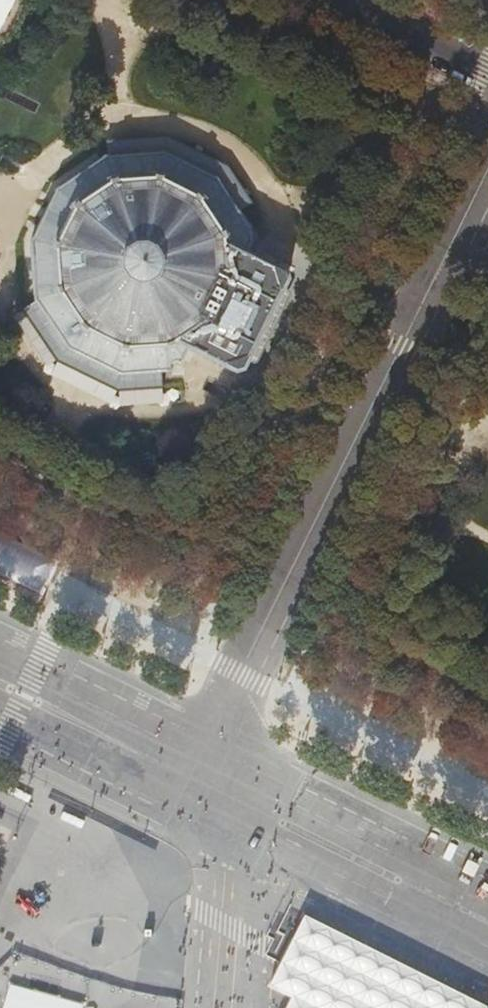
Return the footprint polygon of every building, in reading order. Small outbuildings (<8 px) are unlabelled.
[(5,41),(9,37),(13,32),(16,27),(19,22),(21,16),(22,10),(23,3),(23,0),(0,0),(0,45),(5,41)] [(171,372),(171,368),(171,366),(171,365),(172,364),(174,363),(175,362),(177,362),(179,363),(181,364),(189,347),(237,371),(243,369),(287,280),(286,277),(285,274),(246,255),(252,242),(250,228),(217,179),(195,168),(190,165),(186,163),(164,152),(142,154),(128,155),(105,156),(56,189),(46,209),(40,222),(31,241),(35,300),(68,349),(89,359),(93,361),(99,364),(121,375),(171,372)] [(359,655),(356,663),(366,668),(370,660),(359,655)]
